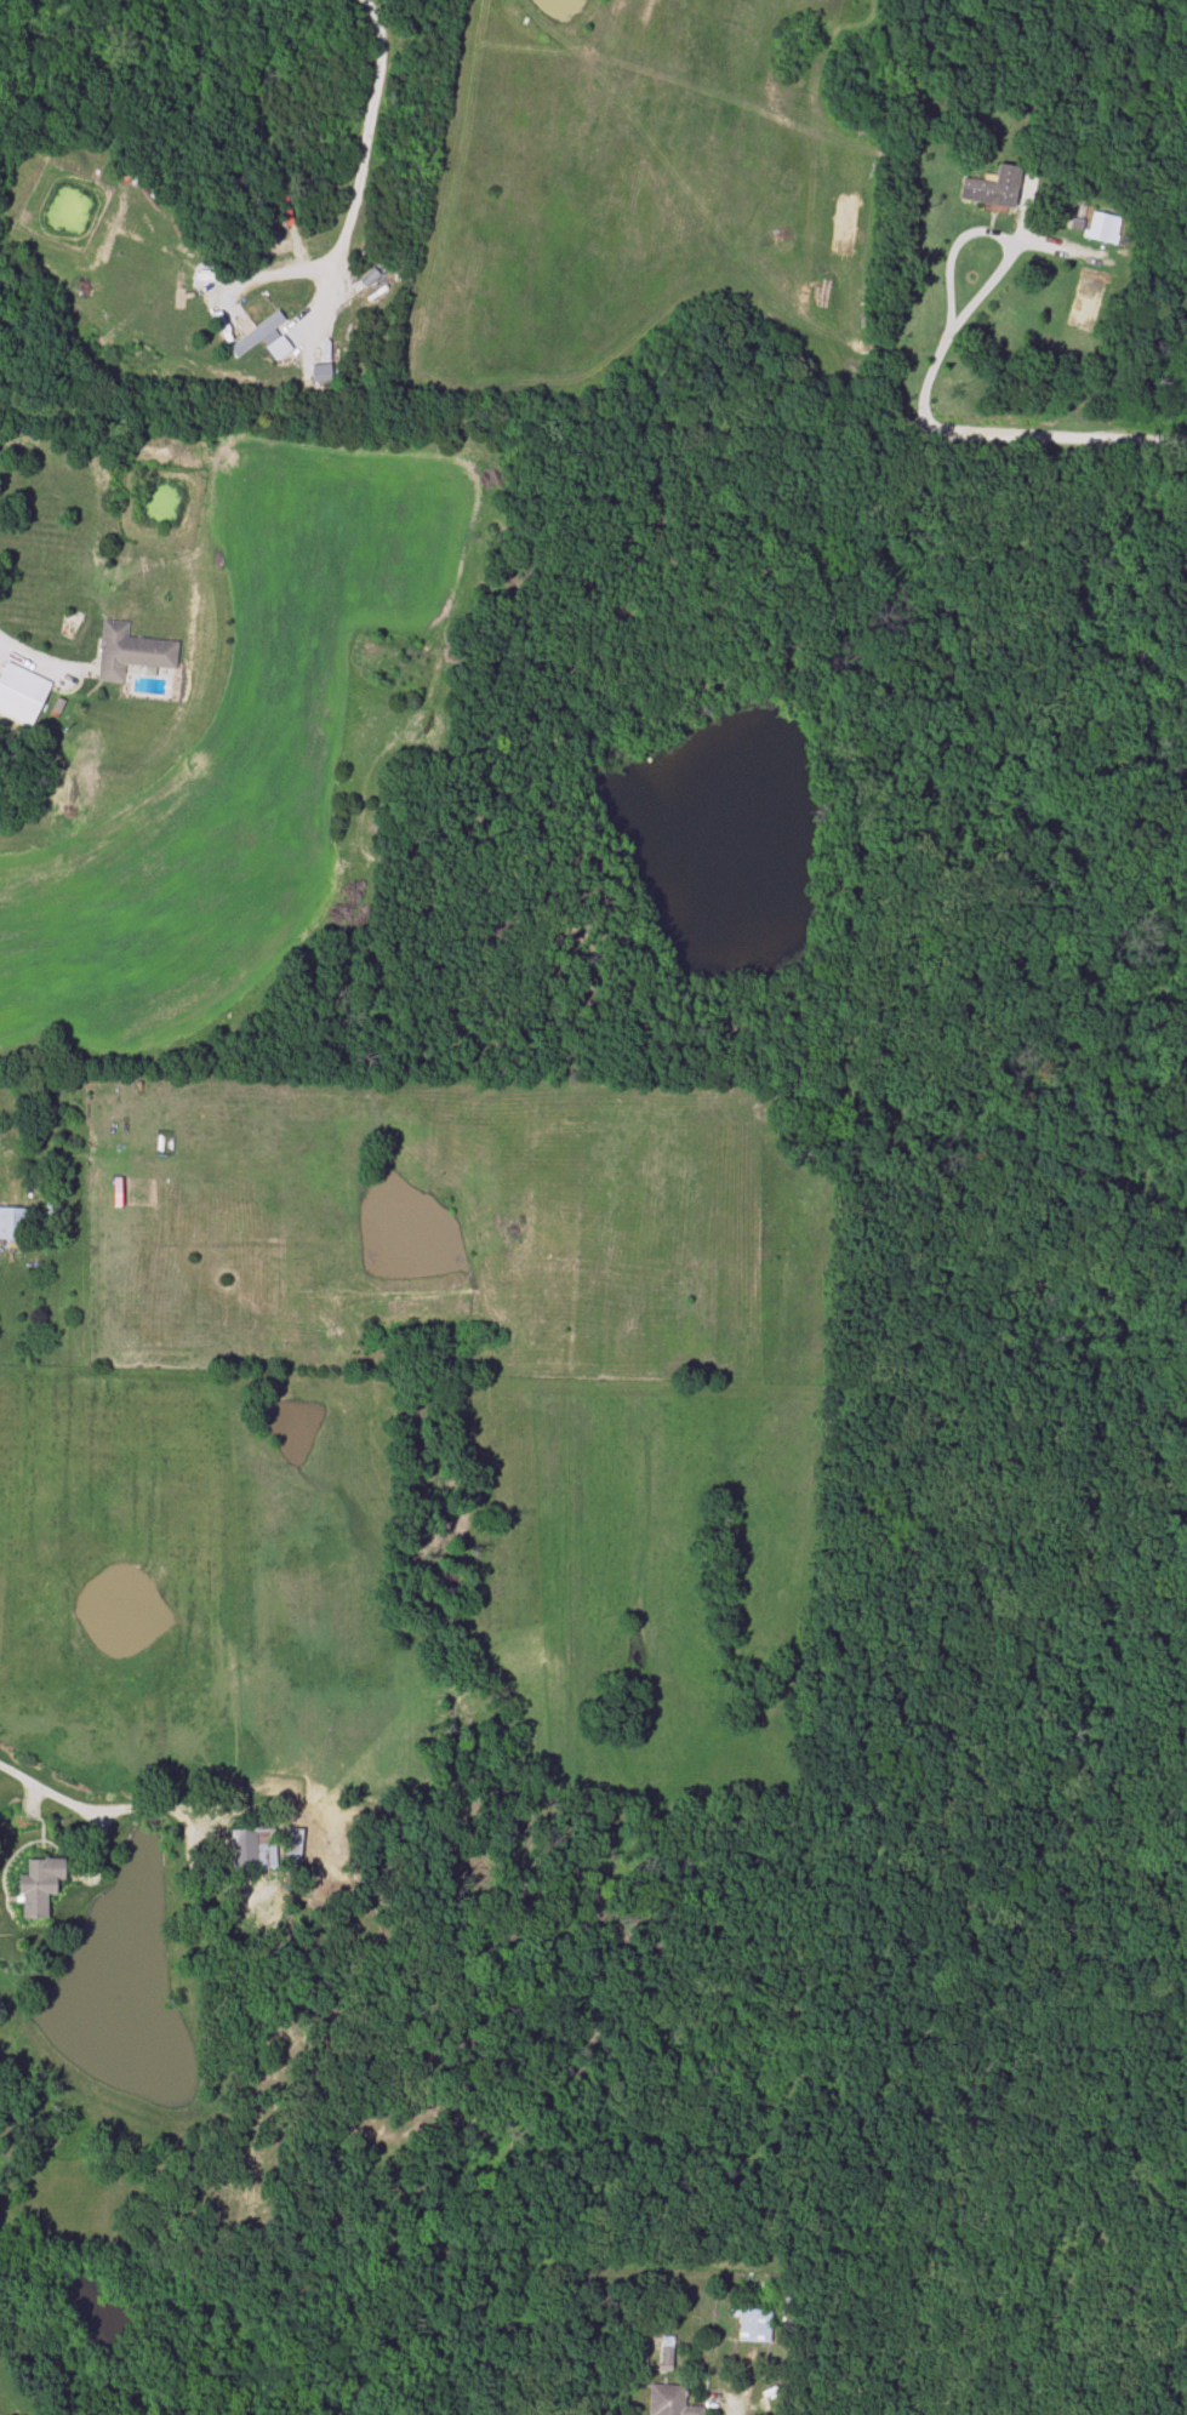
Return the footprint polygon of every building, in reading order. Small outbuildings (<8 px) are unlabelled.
[(964,179),(961,201),(1016,209),(1022,169),(999,165),(997,184),(964,179)] [(1120,217),(1089,213),(1086,240),(1117,244),(1120,217)] [(228,348),(236,358),(285,322),(278,312),(228,348)] [(184,376),(186,363),(172,361),(170,374),(184,376)] [(176,670),(178,642),(127,639),(129,623),(102,621),(98,682),(123,683),(124,667),(176,670)] [(52,685),(7,663),(0,676),(0,700),(35,718),(52,685)] [(0,1208),(0,1240),(27,1240),(27,1208),(0,1208)] [(232,1831),(233,1871),(277,1870),(275,1829),(232,1831)] [(302,1863),(302,1829),(284,1829),(284,1863),(302,1863)] [(28,1861),(28,1877),(21,1877),(22,1921),(48,1921),(48,1896),(58,1895),(58,1882),(66,1882),(66,1860),(28,1861)] [(740,2343),(771,2343),(771,2311),(740,2311),(740,2343)] [(652,2386),(651,2414),(703,2414),(703,2408),(684,2407),(684,2386),(652,2386)]
